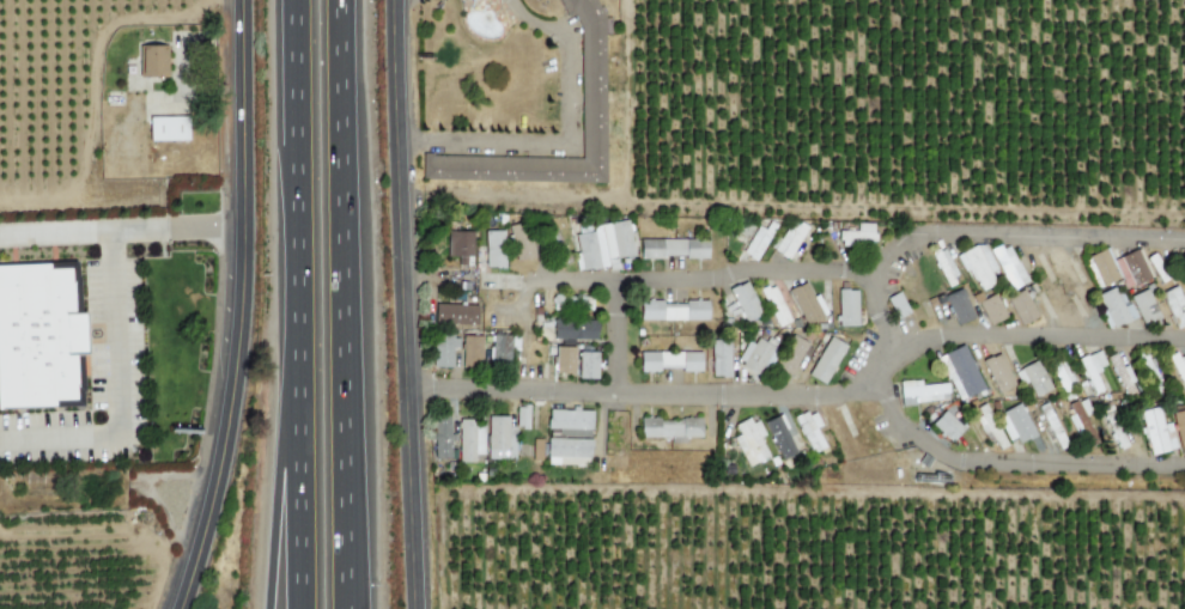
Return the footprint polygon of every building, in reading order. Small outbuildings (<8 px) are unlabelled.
[(164,78),(165,47),(140,46),(139,77),(164,78)] [(148,117),(149,141),(187,140),(186,117),(148,117)] [(604,182),(605,117),(594,117),(580,117),(580,157),(422,156),(422,181),(604,182)] [(774,252),(789,259),(804,226),(789,219),(774,252)] [(633,256),(627,220),(591,226),(592,232),(573,235),(579,272),(617,266),(616,259),(633,256)] [(764,230),(756,226),(742,253),(756,261),(775,224),(768,221),(764,230)] [(839,231),(839,244),(873,244),(873,223),(856,223),(856,231),(839,231)] [(511,261),(533,260),(532,225),(509,226),(511,261)] [(472,231),(446,231),(446,256),(471,257),(472,231)] [(484,268),(504,267),(504,231),(483,231),(484,268)] [(639,240),(639,258),(707,257),(707,238),(639,240)] [(974,292),(994,284),(990,272),(994,271),(984,243),(959,252),(974,292)] [(1027,281),(1005,243),(989,252),(1011,290),(1027,281)] [(930,253),(946,287),(959,282),(943,248),(930,253)] [(1148,279),(1137,249),(1108,260),(1104,249),(1088,255),(1099,286),(1119,278),(1123,289),(1148,279)] [(84,406),(82,354),(88,354),(86,313),(79,313),(77,263),(0,266),(0,409),(84,406)] [(744,322),(761,314),(745,281),(728,289),(744,322)] [(803,325),(826,315),(817,295),(812,297),(805,282),(787,289),(803,325)] [(773,284),(760,289),(776,327),(789,321),(773,284)] [(1132,318),(1117,285),(1094,296),(1109,329),(1132,318)] [(1181,300),(1176,286),(1160,292),(1173,326),(1184,321),(1184,298),(1181,300)] [(856,326),(855,289),(836,290),(837,327),(856,326)] [(972,319),(962,289),(944,294),(954,325),(972,319)] [(1020,326),(1037,317),(1023,289),(1006,298),(1020,326)] [(1129,296),(1142,325),(1159,318),(1146,289),(1129,296)] [(908,312),(898,291),(885,298),(896,319),(908,312)] [(1005,317),(994,294),(977,302),(988,325),(1005,317)] [(707,320),(707,302),(639,301),(639,319),(707,320)] [(477,305),(434,304),(433,324),(476,325),(477,305)] [(596,320),(553,319),(552,338),(596,339),(596,320)] [(509,361),(510,335),(489,334),(489,360),(509,361)] [(750,334),(739,366),(762,374),(773,342),(750,334)] [(452,367),(452,348),(458,349),(458,335),(432,335),(432,367),(452,367)] [(482,336),(462,335),(461,366),(481,367),(482,336)] [(824,385),(844,345),(828,336),(807,376),(824,385)] [(983,388),(962,344),(937,357),(958,401),(983,388)] [(554,373),(573,374),(574,347),(555,347),(554,373)] [(1092,394),(1101,391),(1094,371),(1105,367),(1099,350),(1078,358),(1092,394)] [(597,352),(578,352),(577,378),(596,379),(597,352)] [(700,371),(700,352),(639,352),(639,370),(700,371)] [(996,394),(1014,386),(1000,353),(982,360),(996,394)] [(1017,370),(1031,398),(1050,389),(1035,360),(1017,370)] [(1113,370),(1121,387),(1133,382),(1125,364),(1113,370)] [(899,403),(947,401),(946,384),(919,385),(919,380),(899,381),(899,403)] [(1067,416),(1083,449),(1097,442),(1076,400),(1067,404),(1071,414),(1067,416)] [(996,414),(1011,445),(1033,434),(1019,403),(996,414)] [(528,429),(528,406),(516,406),(516,429),(528,429)] [(1138,411),(1143,433),(1144,433),(1149,455),(1175,449),(1170,423),(1161,425),(1157,407),(1138,411)] [(590,437),(591,410),(547,409),(547,428),(557,429),(557,436),(590,437)] [(814,427),(819,424),(812,410),(794,418),(811,454),(824,447),(814,427)] [(930,424),(950,442),(963,427),(943,410),(930,424)] [(1178,455),(1184,454),(1184,410),(1172,412),(1178,455)] [(1117,450),(1126,446),(1112,411),(1103,414),(1117,450)] [(803,449),(787,412),(763,423),(779,459),(803,449)] [(997,448),(1003,446),(991,413),(977,418),(986,443),(994,440),(997,448)] [(508,416),(487,416),(486,459),(514,460),(514,426),(507,426),(508,416)] [(738,435),(733,437),(746,468),(768,459),(759,437),(761,436),(752,416),(733,424),(738,435)] [(450,417),(433,417),(432,459),(449,459),(450,417)] [(700,418),(639,419),(640,437),(700,436),(700,418)] [(482,454),(483,421),(458,420),(457,462),(474,462),(474,454),(482,454)] [(546,464),(589,465),(589,439),(547,438),(546,464)] [(541,461),(541,439),(532,439),(531,461),(541,461)]
